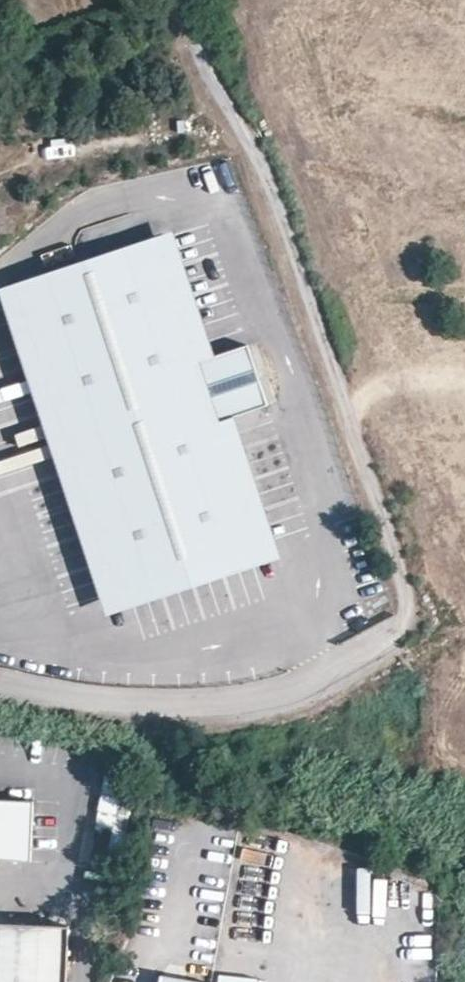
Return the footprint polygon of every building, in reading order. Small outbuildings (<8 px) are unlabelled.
[(157,237),(202,360),(219,354),(174,231),(157,237)] [(157,237),(16,288),(128,595),(269,544),(224,420),(239,414),(274,401),(253,342),(219,354),(202,360),(157,237)] [(1,293),(118,615),(289,553),(239,414),(224,420),(269,544),(128,595),(16,288),(1,293)] [(32,803),(0,801),(0,861),(28,864),(32,803)] [(68,929),(0,926),(0,981),(67,981),(68,929)] [(178,981),(229,981),(229,978),(179,972),(178,981)]
